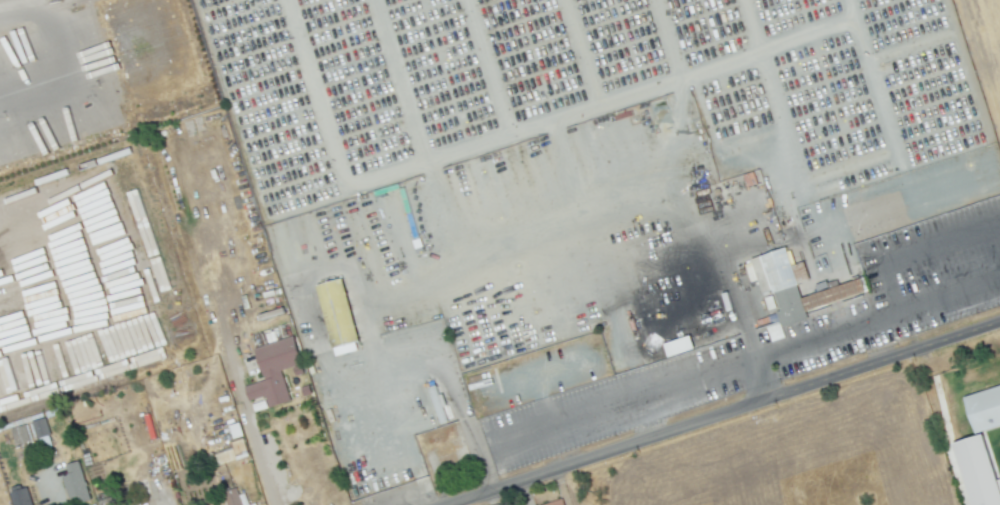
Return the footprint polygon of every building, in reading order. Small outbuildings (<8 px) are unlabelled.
[(761,294),(809,280),(803,262),(793,265),(788,247),(751,258),(761,294)] [(809,296),(796,303),(787,307),(767,317),(750,280),(757,277),(785,265),(792,283),(803,278),(809,296)] [(865,292),(861,278),(801,297),(805,311),(865,292)] [(773,294),(779,310),(775,312),(781,328),(807,318),(795,285),(773,294)] [(340,355),(322,293),(348,286),(365,348),(340,355)] [(254,348),(263,381),(244,386),(248,400),(264,396),(267,408),(289,402),(280,370),(301,364),(294,337),(254,348)] [(664,342),(667,356),(693,350),(690,337),(664,342)] [(968,400),(999,389),(999,429),(980,436),(968,400)] [(29,423),(34,439),(50,434),(44,418),(29,423)] [(16,445),(29,439),(23,425),(10,430),(16,445)] [(995,478),(983,434),(953,442),(970,504),(999,504),(999,477),(995,478)] [(224,469),(218,454),(236,449),(233,443),(245,438),(253,458),(224,469)] [(434,450),(456,442),(458,448),(469,445),(476,465),(445,476),(434,450)] [(82,461),(97,504),(74,504),(65,477),(72,475),(69,465),(82,461)] [(31,486),(37,504),(18,504),(14,492),(31,486)] [(240,488),(246,504),(230,504),(226,493),(240,488)] [(120,489),(124,504),(103,504),(100,495),(120,489)]
